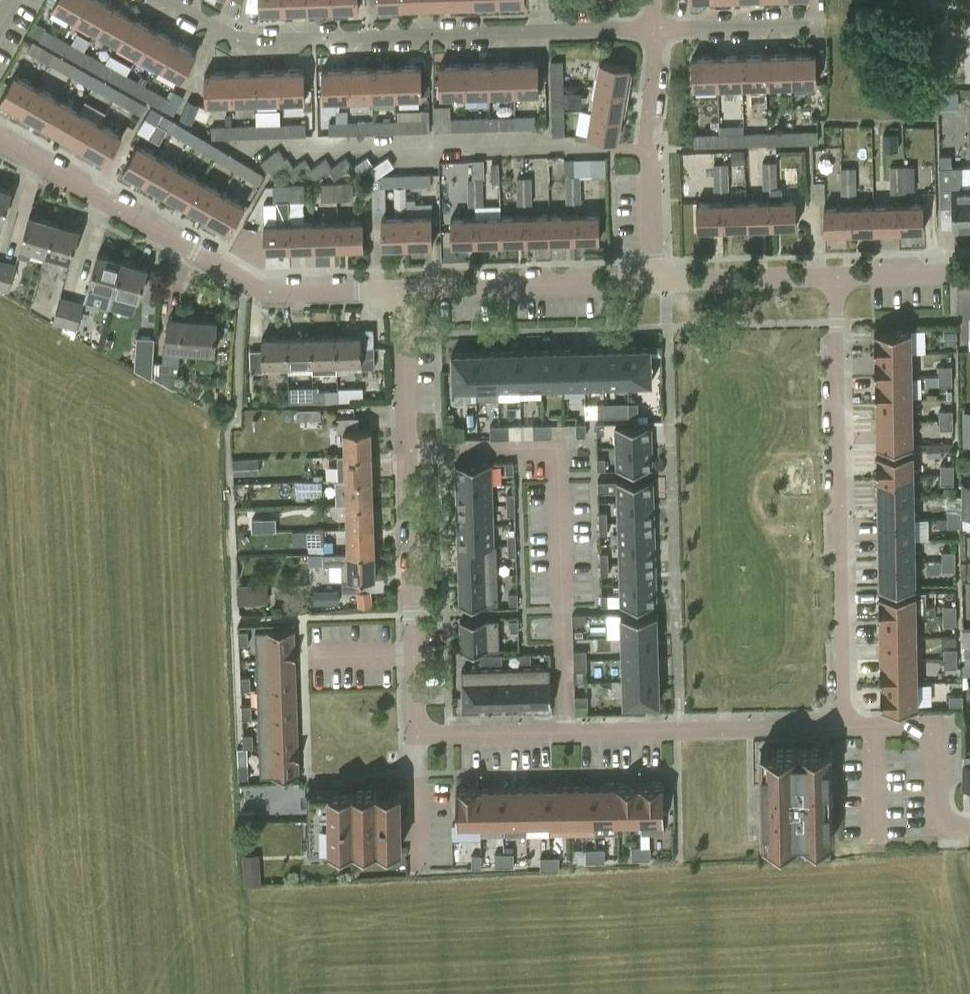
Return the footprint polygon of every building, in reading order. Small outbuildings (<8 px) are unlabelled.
[(73,18),(83,0),(55,0),(52,6),(73,18)] [(102,0),(83,0),(73,18),(94,30),(109,4),(102,0)] [(259,12),(282,11),(282,0),(258,0),(259,12)] [(282,11),(308,10),(307,0),(282,0),(282,11)] [(308,10),(332,9),(332,0),(307,0),(308,10)] [(332,9),(357,8),(357,0),(332,0),(332,9)] [(130,16),(109,4),(94,30),(116,42),(130,16)] [(137,54),(152,28),(130,16),(116,42),(137,54)] [(137,54),(158,65),(173,40),(152,28),(137,54)] [(39,41),(55,49),(61,39),(45,30),(39,41)] [(55,49),(77,61),(83,51),(61,39),(55,49)] [(195,52),(173,40),(158,65),(181,78),(195,52)] [(28,51),(48,62),(54,52),(34,41),(28,51)] [(77,61),(99,74),(105,63),(83,51),(77,61)] [(75,64),(54,52),(48,62),(70,74),(75,64)] [(816,53),(790,54),(791,84),(817,83),(816,53)] [(790,54),(765,55),(766,85),(791,84),(790,54)] [(743,55),(716,56),(717,86),(744,85),(743,55)] [(744,85),(766,85),(765,55),(743,55),(744,85)] [(716,56),(692,57),(693,87),(717,86),(716,56)] [(551,87),(564,87),(564,78),(563,61),(550,62),(551,87)] [(601,61),(597,85),(626,90),(631,66),(601,61)] [(105,63),(99,74),(120,86),(126,75),(105,63)] [(513,93),(512,63),(488,64),(489,94),(513,93)] [(539,63),(512,63),(513,93),(539,92),(539,63)] [(70,74),(92,86),(97,76),(75,64),(70,74)] [(488,64),(463,65),(464,95),(489,94),(488,64)] [(464,95),(463,65),(440,66),(441,95),(464,95)] [(371,68),(372,98),(397,97),(395,67),(371,68)] [(422,67),(395,67),(397,97),(423,97),(422,67)] [(371,68),(347,69),(347,99),(372,98),(371,68)] [(324,99),(347,99),(347,69),(323,69),(324,99)] [(279,101),(305,100),(305,71),(279,72),(279,101)] [(279,72),(253,73),(255,102),(279,101),(279,72)] [(229,73),(205,74),(206,104),(230,103),(229,73)] [(235,73),(229,73),(230,103),(235,103),(255,102),(253,73),(235,73)] [(20,111),(35,86),(14,74),(0,99),(0,100),(20,111)] [(120,86),(139,97),(146,86),(126,75),(120,86)] [(92,86),(113,98),(119,88),(97,76),(92,86)] [(597,85),(593,109),(622,114),(626,90),(597,85)] [(20,111),(42,124),(57,99),(35,86),(20,111)] [(139,97),(165,111),(174,115),(185,97),(174,91),(169,99),(146,86),(139,97)] [(565,111),(564,87),(551,87),(552,112),(565,111)] [(147,105),(119,88),(113,98),(142,114),(147,105)] [(64,137),(79,111),(57,99),(42,124),(64,137)] [(179,119),(192,125),(200,105),(188,99),(179,119)] [(435,132),(466,131),(466,118),(451,119),(451,106),(435,107),(435,132)] [(157,125),(171,134),(177,123),(151,107),(137,132),(149,139),(157,125)] [(504,117),(489,117),(489,130),(515,129),(514,117),(514,107),(504,107),(504,117)] [(617,139),(622,114),(593,109),(588,134),(617,139)] [(419,120),(397,121),(398,133),(430,133),(430,110),(419,110),(419,120)] [(565,111),(552,112),(552,133),(553,137),(576,136),(576,110),(565,111)] [(64,137),(85,148),(99,123),(79,111),(64,137)] [(489,117),(466,118),(466,131),(489,130),(489,117)] [(535,117),(514,117),(515,129),(535,129),(535,117)] [(372,121),(348,122),(348,135),(372,134),(372,121)] [(372,134),(398,133),(397,121),(372,121),(372,134)] [(329,136),(348,135),(348,122),(329,123),(329,136)] [(99,123),(85,148),(107,161),(121,135),(99,123)] [(193,147),(199,137),(177,123),(171,134),(189,144),(193,147)] [(281,137),(306,136),(306,123),(281,124),(281,137)] [(281,124),(256,125),(257,138),(281,137),(281,124)] [(235,126),(231,126),(231,139),(235,139),(257,138),(256,125),(235,126)] [(212,139),(231,139),(231,126),(211,127),(212,139)] [(793,131),(769,132),(769,145),(793,144),(793,131)] [(810,131),(793,131),(793,144),(818,143),(818,131),(810,131)] [(745,133),(745,145),(769,145),(769,132),(745,133)] [(719,133),(694,134),(694,147),(719,146),(719,133)] [(745,133),(719,133),(719,146),(745,145),(745,133)] [(193,147),(214,159),(221,149),(199,137),(193,147)] [(123,170),(144,181),(158,156),(137,144),(123,170)] [(214,159),(235,172),(242,162),(235,158),(221,149),(214,159)] [(267,172),(269,170),(285,159),(279,150),(260,163),(267,172)] [(969,228),(969,188),(963,188),(962,165),(951,164),(951,153),(939,154),(941,205),(953,204),(954,229),(969,228)] [(166,193),(180,168),(158,156),(144,181),(166,193)] [(367,157),(353,167),(350,169),(356,179),(370,169),(374,167),(367,157)] [(388,157),(374,167),(370,169),(376,179),(395,167),(388,157)] [(285,159),(269,170),(276,180),(287,172),(293,168),(287,158),(285,159)] [(346,158),(332,168),(329,171),(335,180),(350,169),(353,167),(346,158)] [(573,174),(573,158),(563,158),(564,174),(566,174),(567,201),(574,201),(573,174)] [(305,159),(293,168),(287,172),(293,181),(311,169),(305,159)] [(311,169),(308,172),(314,181),(329,171),(332,168),(326,159),(311,169)] [(473,176),(473,159),(441,160),(442,189),(464,188),(464,177),(473,176)] [(770,187),(769,160),(762,161),(763,188),(770,187)] [(776,160),(769,160),(770,187),(771,201),(771,226),(797,225),(796,200),(783,200),(782,188),(777,188),(776,160)] [(491,181),(499,181),(499,161),(490,161),(490,163),(489,163),(489,167),(490,167),(491,173),(489,173),(489,178),(491,178),(491,181)] [(242,162),(235,172),(257,185),(263,175),(242,162)] [(721,190),(720,163),(713,163),(714,191),(721,190)] [(727,163),(720,163),(721,190),(728,190),(727,163)] [(898,193),(897,166),(890,166),(891,194),(898,193)] [(905,166),(897,166),(898,193),(905,193),(905,166)] [(166,193),(187,205),(201,180),(180,168),(166,193)] [(842,195),(849,195),(848,168),(841,168),(842,195)] [(848,168),(849,195),(856,195),(855,168),(848,168)] [(431,174),(406,175),(406,187),(431,186),(431,174)] [(406,187),(406,175),(387,175),(381,176),(381,180),(371,180),(372,220),(381,220),(380,188),(381,188),(406,187)] [(524,178),(517,178),(518,205),(525,205),(524,178)] [(531,178),(524,178),(525,205),(532,205),(531,178)] [(187,205),(208,217),(223,192),(201,180),(187,205)] [(353,183),(337,184),(338,201),(354,200),(353,183)] [(338,201),(337,184),(321,184),(322,202),(338,201)] [(289,223),(289,202),(288,185),(266,186),(257,203),(276,203),(277,223),(264,224),(265,250),(290,249),(289,223)] [(304,185),(288,185),(289,202),(305,202),(304,185)] [(0,188),(0,220),(2,221),(11,191),(0,188)] [(231,230),(235,222),(245,205),(223,192),(208,217),(231,230)] [(759,201),(745,202),(746,227),(771,226),(771,201),(759,201)] [(745,202),(721,203),(722,228),(746,227),(745,202)] [(721,203),(696,203),(697,229),(722,228),(721,203)] [(923,203),(899,204),(899,230),(924,229),(923,203)] [(874,231),(899,230),(899,204),(873,205),(874,231)] [(873,205),(849,206),(850,232),(874,231),(873,205)] [(850,232),(849,206),(824,207),(825,232),(850,232)] [(601,240),(600,214),(574,215),(575,241),(601,240)] [(32,249),(45,252),(54,222),(29,215),(21,245),(19,255),(29,258),(32,249)] [(407,215),(382,216),(383,247),(407,245),(407,215)] [(432,215),(407,215),(407,245),(433,245),(432,215)] [(525,242),(550,241),(549,215),(524,216),(525,242)] [(574,215),(549,215),(550,241),(575,241),(574,215)] [(524,216),(500,217),(501,243),(525,242),(524,216)] [(500,217),(476,218),(477,243),(501,243),(500,217)] [(452,244),(477,243),(476,218),(451,219),(452,244)] [(364,221),(337,222),(338,248),(365,247),(364,221)] [(79,229),(54,222),(45,252),(42,263),(53,266),(57,255),(71,259),(79,229)] [(314,248),(338,248),(337,222),(313,223),(314,248)] [(313,223),(289,223),(290,249),(314,248),(313,223)] [(89,284),(114,291),(122,261),(97,254),(89,284)] [(4,261),(0,275),(0,289),(9,292),(16,265),(4,261)] [(147,267),(122,261),(114,291),(138,298),(147,267)] [(52,323),(65,327),(72,299),(60,296),(52,323)] [(65,327),(77,330),(84,303),(72,299),(65,327)] [(152,377),(173,389),(177,387),(179,365),(180,349),(214,351),(216,321),(165,318),(162,363),(154,362),(153,372),(153,371),(152,377)] [(928,350),(926,327),(918,327),(919,351),(928,350)] [(911,333),(874,334),(874,356),(911,355),(911,333)] [(951,334),(939,334),(939,342),(951,342),(951,334)] [(337,363),(336,335),(311,336),(312,363),(337,363)] [(361,347),(361,335),(336,335),(337,363),(337,372),(349,372),(349,369),(360,369),(374,368),(374,347),(361,347)] [(311,336),(286,337),(287,364),(312,363),(311,336)] [(262,365),(287,364),(286,337),(262,337),(263,350),(249,351),(250,372),(263,371),(262,365)] [(153,371),(153,372),(154,362),(156,345),(141,345),(139,371),(153,371)] [(627,347),(605,348),(606,384),(628,383),(627,347)] [(650,383),(649,347),(627,347),(628,383),(650,383)] [(583,349),(585,385),(606,384),(605,348),(583,349)] [(562,349),(540,350),(541,386),(563,385),(562,349)] [(583,349),(562,349),(563,385),(585,385),(583,349)] [(518,351),(519,387),(541,386),(540,350),(518,351)] [(474,352),(475,388),(497,387),(496,351),(474,352)] [(497,387),(519,387),(518,351),(496,351),(497,387)] [(453,389),(475,388),(474,352),(452,353),(453,389)] [(912,378),(911,355),(874,356),(875,378),(912,378)] [(912,400),(912,378),(875,378),(875,401),(876,401),(912,400)] [(297,388),(297,403),(297,404),(315,403),(314,395),(312,395),(312,387),(297,388)] [(312,395),(314,395),(315,403),(329,403),(329,402),(328,387),(312,387),(312,395)] [(363,388),(337,389),(338,402),(351,402),(351,399),(363,399),(363,388)] [(913,422),(912,400),(876,401),(877,423),(913,422)] [(322,426),(322,406),(300,407),(301,427),(322,426)] [(609,411),(608,423),(618,423),(617,411),(609,411)] [(344,430),(345,455),(372,454),(371,429),(359,430),(358,418),(337,418),(338,430),(344,430)] [(913,445),(913,422),(877,423),(877,445),(913,445)] [(589,435),(589,423),(581,423),(581,435),(589,435)] [(500,425),(500,435),(509,435),(508,425),(500,425)] [(623,428),(623,448),(652,447),(651,427),(623,428)] [(597,441),(606,441),(606,428),(596,429),(597,441)] [(624,469),(653,468),(652,447),(623,448),(624,469)] [(876,473),(878,473),(914,472),(913,451),(876,451),(876,473)] [(345,455),(346,480),(373,479),(372,454),(345,455)] [(597,469),(607,469),(606,456),(597,457),(597,469)] [(259,458),(233,459),(234,473),(259,472),(259,458)] [(914,494),(914,472),(878,473),(878,495),(914,494)] [(506,487),(515,487),(514,474),(505,475),(506,487)] [(494,475),(456,476),(457,498),(495,497),(494,475)] [(314,482),(305,483),(306,497),(323,496),(322,479),(314,480),(314,482)] [(346,480),(347,505),(374,503),(373,479),(346,480)] [(625,501),(654,500),(653,480),(624,481),(625,501)] [(598,494),(608,494),(607,481),(598,482),(598,494)] [(961,483),(961,529),(969,529),(969,483),(961,483)] [(878,495),(878,517),(914,516),(914,494),(878,495)] [(496,519),(495,497),(457,498),(457,520),(496,519)] [(654,500),(625,501),(626,521),(654,521),(654,500)] [(347,505),(347,506),(339,506),(340,519),(347,519),(347,529),(375,528),(374,503),(347,505)] [(506,519),(516,518),(515,506),(506,506),(506,519)] [(599,522),(608,522),(608,509),(599,510),(599,522)] [(915,538),(914,516),(878,517),(879,539),(915,538)] [(507,531),(516,531),(516,518),(506,519),(507,531)] [(457,520),(458,542),(496,541),(496,519),(457,520)] [(654,521),(626,521),(626,542),(655,541),(654,521)] [(600,535),(609,534),(608,522),(599,522),(600,535)] [(376,553),(375,528),(347,529),(348,553),(376,553)] [(325,554),(324,545),(324,529),(315,529),(315,531),(307,531),(308,555),(325,554)] [(915,560),(915,538),(879,539),(879,560),(915,560)] [(458,542),(459,564),(497,563),(496,541),(458,542)] [(655,541),(626,542),(627,562),(656,561),(655,541)] [(508,563),(517,562),(517,550),(507,550),(508,563)] [(600,563),(610,562),(609,550),(600,550),(600,563)] [(947,559),(955,559),(955,551),(947,551),(947,559)] [(377,577),(376,553),(348,553),(325,554),(308,555),(308,563),(342,562),(343,591),(364,590),(364,578),(377,577)] [(916,581),(915,560),(879,560),(880,582),(916,581)] [(627,562),(627,582),(656,582),(656,561),(627,562)] [(508,575),(518,575),(517,562),(508,563),(508,575)] [(601,575),(610,575),(610,562),(600,563),(601,575)] [(459,564),(459,586),(498,585),(497,563),(459,564)] [(242,601),(270,600),(270,580),(241,580),(242,601)] [(656,582),(627,582),(628,603),(657,602),(656,582)] [(518,597),(518,584),(508,585),(509,597),(518,597)] [(499,607),(498,585),(459,586),(460,608),(499,607)] [(317,587),(316,601),(340,602),(341,588),(317,587)] [(879,610),(880,610),(916,610),(916,587),(878,588),(879,610)] [(602,604),(611,603),(610,591),(601,591),(602,604)] [(947,609),(955,609),(955,600),(947,601),(947,609)] [(880,610),(880,633),(916,632),(916,610),(880,610)] [(621,615),(622,637),(658,636),(657,614),(621,615)] [(573,626),(585,626),(585,616),(572,617),(573,626)] [(520,631),(519,618),(510,619),(511,631),(520,631)] [(499,619),(461,620),(461,649),(500,648),(499,619)] [(257,660),(295,659),(294,630),(256,631),(257,660)] [(233,644),(243,643),(242,631),(233,631),(233,644)] [(917,654),(916,632),(880,633),(881,655),(917,654)] [(658,636),(622,637),(623,660),(659,658),(658,636)] [(573,652),(574,661),(586,661),(586,651),(573,652)] [(880,655),(880,677),(917,677),(917,654),(881,655),(880,655)] [(623,660),(623,682),(659,681),(659,658),(623,660)] [(257,660),(258,689),(296,687),(295,659),(257,660)] [(574,670),(587,670),(586,661),(574,661),(574,670)] [(236,690),(245,689),(244,677),(235,677),(236,690)] [(918,699),(917,677),(880,677),(880,700),(918,699)] [(545,706),(544,678),(517,679),(518,707),(545,706)] [(462,680),(463,709),(491,708),(490,679),(462,680)] [(517,679),(490,679),(491,708),(518,707),(517,679)] [(660,703),(659,681),(623,682),(624,704),(660,703)] [(297,716),(296,687),(258,689),(259,717),(297,716)] [(236,702),(245,702),(245,689),(236,690),(236,702)] [(575,706),(588,705),(587,696),(575,696),(575,706)] [(259,717),(260,746),(298,745),(297,716),(259,717)] [(238,747),(247,747),(247,734),(237,735),(238,747)] [(299,774),(298,745),(260,746),(261,775),(299,774)] [(239,760),(248,759),(247,747),(238,747),(239,760)] [(833,841),(831,749),(763,750),(765,842),(833,841)] [(639,784),(616,785),(617,822),(639,821),(639,784)] [(661,784),(639,784),(639,821),(662,821),(661,784)] [(548,823),(571,823),(570,785),(548,786),(548,823)] [(593,785),(570,785),(571,823),(594,822),(593,785)] [(594,822),(617,822),(616,785),(593,785),(594,822)] [(503,824),(525,824),(525,786),(502,787),(503,824)] [(548,786),(525,786),(525,824),(548,823),(548,786)] [(457,825),(480,824),(479,787),(456,788),(457,825)] [(502,787),(479,787),(480,824),(503,824),(502,787)] [(400,789),(354,789),(354,793),(308,794),(309,854),(355,853),(355,849),(401,849),(400,789)] [(255,822),(255,811),(242,811),(242,822),(255,822)] [(247,852),(246,880),(261,881),(262,852),(247,852)] [(640,866),(640,853),(631,854),(631,866),(640,866)] [(649,853),(640,853),(640,866),(650,866),(649,853)] [(595,868),(594,856),(585,856),(585,869),(595,868)] [(604,856),(594,856),(595,868),(604,868),(604,856)] [(549,871),(549,858),(539,858),(540,871),(549,871)] [(558,858),(549,858),(549,871),(558,871),(558,858)] [(504,873),(503,860),(494,861),(494,873),(504,873)] [(513,873),(513,860),(503,860),(504,873),(513,873)] [(481,874),(481,862),(471,862),(471,874),(481,874)]
